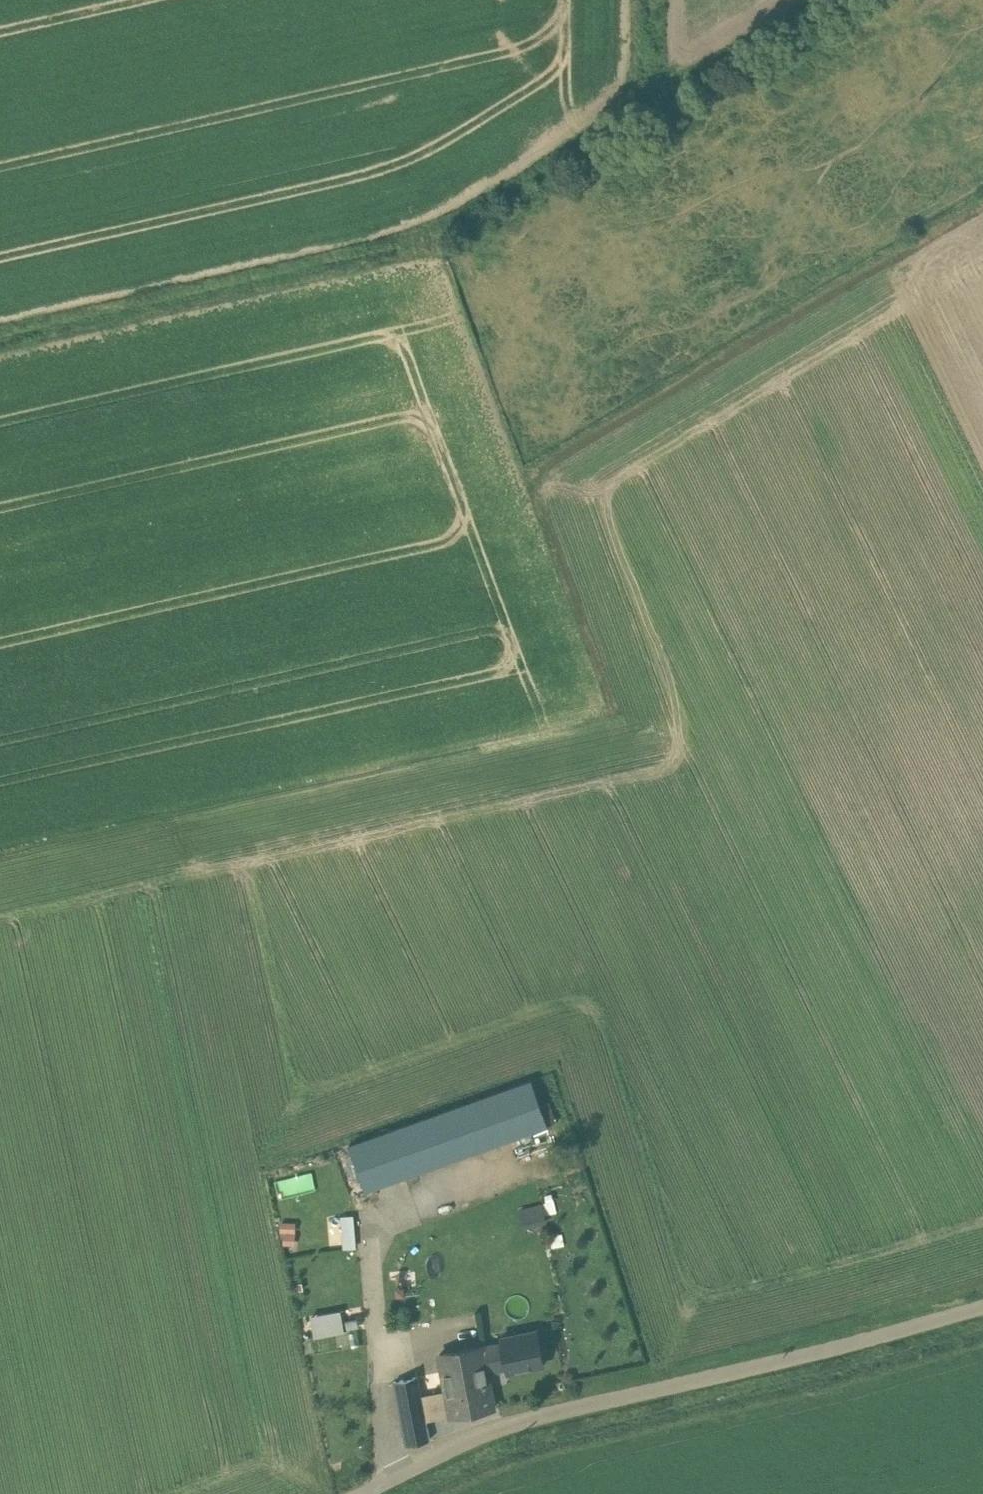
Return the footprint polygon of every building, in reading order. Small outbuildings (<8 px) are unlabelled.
[(532,1080),(404,1125),(420,1170),(548,1124),(532,1080)] [(404,1125),(349,1145),(365,1190),(420,1170),(404,1125)] [(282,1196),(318,1187),(314,1169),(278,1178),(282,1196)] [(542,1204),(520,1210),(524,1226),(546,1221),(542,1204)] [(356,1212),(343,1213),(345,1246),(358,1245),(356,1212)] [(317,1337),(348,1329),(343,1306),(312,1314),(317,1337)] [(537,1330),(500,1337),(501,1343),(482,1347),(486,1371),(506,1368),(507,1371),(544,1363),(537,1330)] [(481,1345),(439,1353),(446,1389),(451,1415),(493,1407),(486,1371),(482,1347),(481,1345)] [(417,1376),(394,1381),(406,1444),(431,1438),(427,1419),(426,1419),(421,1394),(417,1369),(416,1369),(417,1376)] [(446,1389),(421,1394),(426,1419),(427,1419),(451,1415),(446,1389)]
